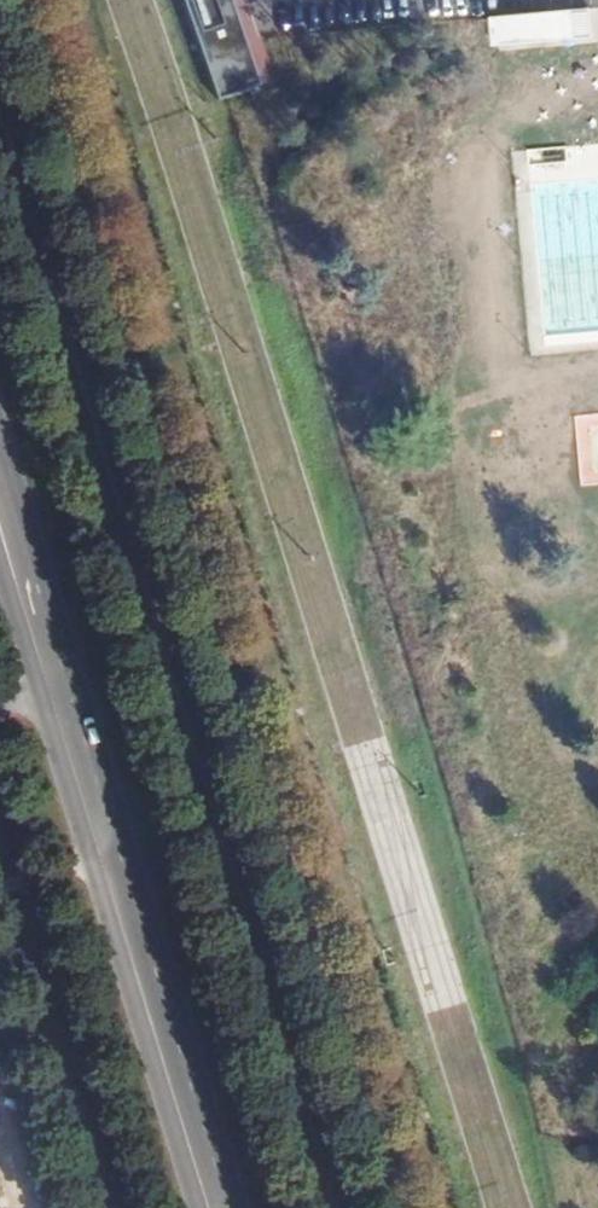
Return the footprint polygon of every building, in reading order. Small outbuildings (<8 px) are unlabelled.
[(213,101),(273,82),(247,0),(180,0),(213,101)] [(499,21),(503,60),(597,52),(597,12),(499,21)]
